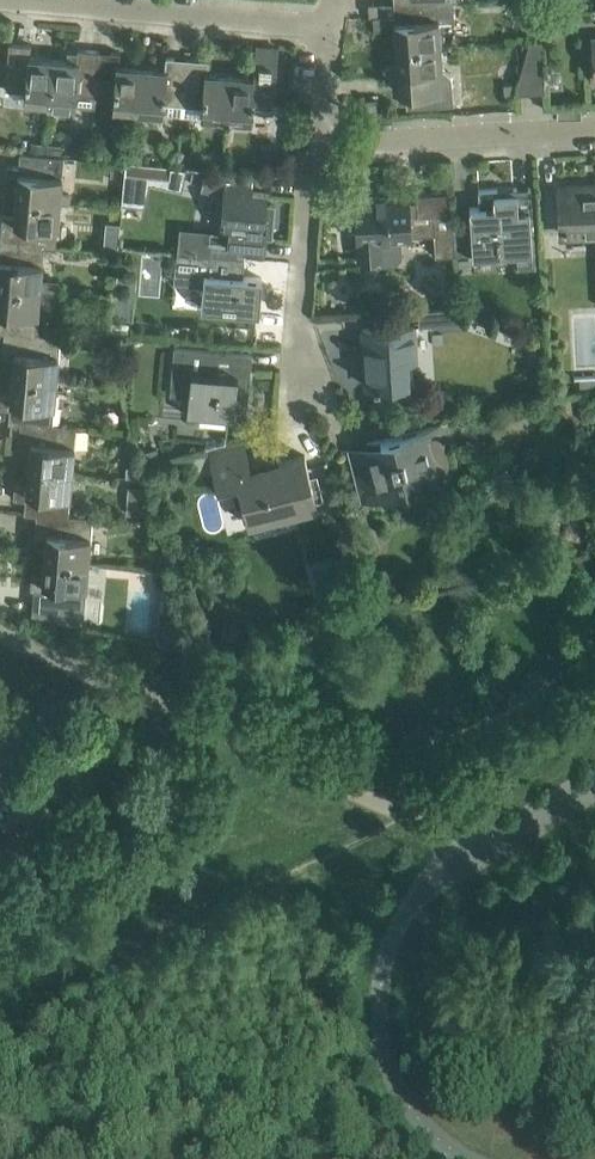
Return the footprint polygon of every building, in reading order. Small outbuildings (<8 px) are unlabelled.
[(439,21),(455,20),(453,0),(417,0),(394,1),(395,14),(374,15),(374,29),(396,28),(397,46),(441,43),(439,21)] [(515,22),(531,26),(533,12),(517,9),(515,22)] [(50,102),(53,58),(31,56),(32,44),(9,42),(5,86),(25,88),(24,100),(50,102)] [(454,103),(452,79),(452,76),(442,69),(441,43),(397,46),(398,64),(386,65),(386,79),(398,78),(399,92),(406,91),(407,106),(454,103)] [(542,43),(529,44),(517,85),(518,93),(545,91),(542,43)] [(67,59),(53,58),(50,102),(58,103),(75,104),(76,93),(95,94),(99,50),(78,48),(77,50),(68,50),(67,59)] [(138,111),(142,66),(119,64),(120,52),(99,50),(95,94),(114,96),(112,109),(138,111)] [(182,113),(187,57),(166,56),(165,67),(142,66),(138,111),(164,113),(164,112),(182,113)] [(227,117),(231,73),(208,71),(209,59),(187,57),(182,113),(227,117)] [(274,110),(277,65),(255,63),(254,75),(231,73),(227,117),(253,119),(254,108),(274,110)] [(50,102),(49,114),(57,115),(58,103),(50,102)] [(65,155),(44,153),(20,151),(19,165),(7,164),(6,178),(18,179),(16,197),(60,201),(65,155)] [(125,162),(121,205),(144,207),(149,184),(180,191),(185,167),(125,162)] [(210,229),(209,240),(267,245),(269,223),(263,222),(266,192),(252,191),(253,173),(206,169),(201,188),(223,193),(220,229),(210,229)] [(562,208),(563,233),(594,232),(594,191),(562,192),(562,184),(560,185),(562,208)] [(470,206),(471,230),(473,255),(502,254),(501,241),(517,240),(519,267),(536,266),(531,187),(479,190),(480,206),(470,206)] [(451,191),(422,193),(421,193),(419,194),(418,195),(418,197),(418,198),(418,201),(409,202),(408,194),(356,197),(360,257),(381,256),(381,263),(395,263),(402,255),(401,235),(435,233),(436,255),(455,254),(451,191)] [(60,201),(16,197),(15,215),(3,214),(2,227),(15,229),(14,240),(0,239),(0,240),(56,245),(60,201)] [(56,245),(0,240),(0,244),(0,286),(41,289),(45,245),(56,246),(56,245)] [(246,257),(223,255),(177,251),(175,282),(206,284),(204,306),(256,311),(259,277),(235,275),(237,258),(246,258),(246,257)] [(41,289),(0,286),(0,329),(60,335),(60,333),(37,331),(41,289)] [(459,306),(419,308),(420,323),(456,321),(461,323),(468,310),(459,306)] [(414,324),(387,326),(363,328),(367,385),(409,382),(407,358),(416,358),(414,324)] [(60,335),(0,329),(0,331),(16,332),(15,344),(3,343),(2,357),(14,358),(12,377),(56,380),(60,335)] [(252,354),(229,352),(175,347),(171,394),(189,396),(187,415),(234,419),(235,410),(247,410),(252,354)] [(12,377),(11,394),(0,393),(0,407),(10,408),(9,419),(77,425),(77,424),(52,421),(56,380),(12,377)] [(580,377),(580,386),(594,386),(594,377),(580,377)] [(73,470),(77,425),(9,419),(9,421),(20,422),(18,448),(30,449),(29,466),(73,470)] [(424,438),(448,432),(446,423),(381,440),(383,449),(369,453),(380,497),(435,482),(424,438)] [(245,443),(221,448),(208,452),(216,486),(238,481),(248,523),(318,505),(305,454),(279,461),(279,462),(251,468),(245,443)] [(73,470),(29,466),(27,484),(15,483),(14,497),(26,498),(25,510),(92,516),(92,515),(69,513),(73,470)] [(126,467),(125,477),(141,478),(142,472),(136,467),(126,467)] [(129,498),(128,513),(142,514),(143,499),(129,498)] [(89,562),(92,516),(25,510),(24,512),(50,514),(48,525),(35,524),(34,538),(46,539),(45,558),(89,562)] [(89,562),(45,558),(43,575),(31,574),(30,588),(42,589),(41,603),(85,606),(89,562)] [(157,633),(163,637),(170,636),(174,630),(173,623),(167,619),(160,620),(156,626),(157,633)]
